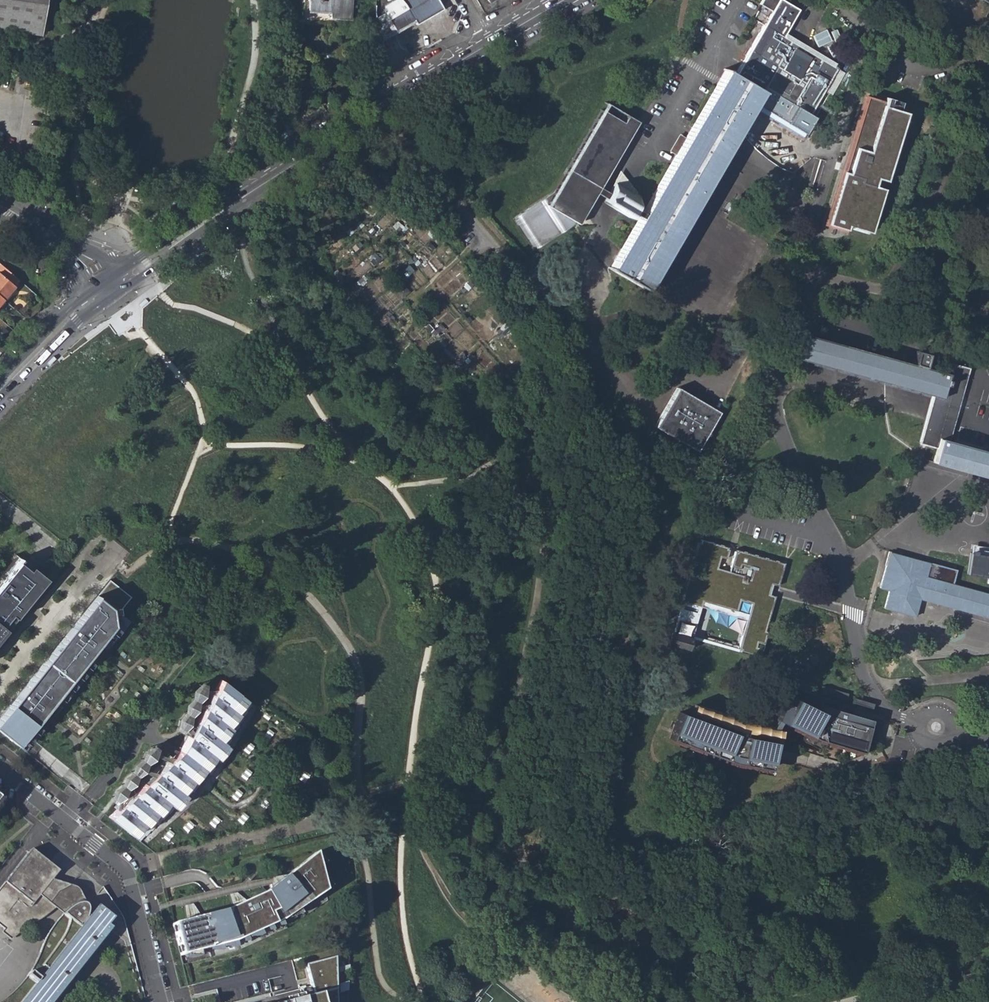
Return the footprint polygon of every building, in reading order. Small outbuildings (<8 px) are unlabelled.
[(41,35),(46,0),(0,0),(0,29),(41,35)] [(351,0),(308,0),(307,11),(330,13),(330,18),(349,19),(351,0)] [(395,32),(414,21),(415,25),(441,10),(442,9),(437,0),(395,0),(384,7),(383,12),(395,32)] [(646,289),(762,90),(765,86),(811,114),(838,68),(834,66),(781,34),(783,30),(796,8),(783,0),(763,0),(761,4),(773,11),(735,75),(725,68),(641,212),(638,216),(609,267),(646,289)] [(383,12),(375,18),(376,24),(381,41),(395,32),(383,12)] [(836,62),(783,30),(781,34),(834,66),(836,62)] [(845,72),(838,68),(811,114),(765,86),(762,90),(813,121),(829,93),(832,94),(845,72)] [(846,225),(869,231),(883,187),(880,186),(903,111),(868,100),(846,172),(842,170),(826,222),(845,228),(846,225)] [(602,109),(627,123),(631,116),(603,101),(566,167),(568,168),(602,109)] [(594,183),(622,135),(627,137),(637,120),(631,116),(627,123),(602,109),(568,168),(566,167),(551,193),(566,183),(570,189),(517,223),(534,249),(576,221),(579,222),(581,218),(587,214),(584,211),(596,191),(599,186),(594,183)] [(599,186),(627,137),(622,135),(594,183),(599,186)] [(606,197),(603,202),(618,211),(627,217),(631,212),(633,207),(641,195),(616,180),(609,192),(606,197)] [(517,223),(570,189),(566,183),(551,193),(512,217),(517,223)] [(609,192),(599,186),(596,191),(606,197),(609,192)] [(641,212),(633,207),(631,212),(638,216),(641,212)] [(2,299),(19,280),(0,264),(0,297),(2,299)] [(780,304),(794,308),(795,303),(799,304),(801,299),(783,294),(780,304)] [(873,353),(802,334),(796,354),(795,358),(931,395),(942,398),(948,374),(924,368),(928,353),(916,350),(912,364),(873,353)] [(976,356),(985,359),(987,352),(978,349),(976,356)] [(56,358),(54,356),(47,363),(50,367),(57,360),(56,358)] [(983,455),(947,445),(967,372),(950,367),(948,374),(942,398),(931,395),(917,446),(934,451),(931,465),(988,481),(988,456),(983,455)] [(653,424),(696,450),(719,411),(676,385),(653,424)] [(739,652),(759,658),(767,632),(764,632),(775,596),(769,594),(770,589),(771,585),(778,586),(784,563),(735,549),(729,572),(717,568),(720,557),(726,559),(729,547),(701,539),(700,542),(697,542),(692,561),(703,565),(700,574),(689,571),(680,601),(700,606),(702,602),(737,611),(740,600),(751,603),(748,615),(746,620),(738,649),(740,650),(739,652)] [(971,550),(967,573),(988,576),(988,553),(971,550)] [(953,583),(957,571),(889,552),(879,587),(888,590),(883,608),(917,617),(922,599),(988,618),(988,593),(953,583)] [(19,557),(0,582),(0,636),(46,578),(19,557)] [(110,579),(97,595),(110,605),(119,613),(131,596),(110,579)] [(0,716),(0,731),(17,745),(112,621),(110,605),(97,595),(54,647),(0,716)] [(672,632),(692,637),(700,606),(680,601),(672,632)] [(702,602),(700,606),(746,620),(748,615),(737,611),(702,602)] [(688,650),(692,637),(672,632),(668,644),(688,650)] [(179,747),(105,814),(139,842),(215,777),(256,706),(220,673),(179,747)] [(810,682),(791,677),(789,683),(809,688),(810,682)] [(822,685),(820,692),(846,700),(848,693),(822,685)] [(865,741),(870,726),(827,713),(818,709),(788,694),(775,719),(817,738),(862,751),(865,741)] [(874,703),(855,697),(854,702),(873,707),(874,703)] [(865,741),(877,744),(884,722),(820,704),(818,709),(827,713),(870,726),(865,741)] [(738,729),(775,735),(776,728),(741,722),(697,706),(695,712),(738,729)] [(770,768),(775,740),(740,734),(680,712),(670,738),(732,761),(770,768)] [(0,885),(0,927),(2,929),(12,936),(18,931),(43,916),(53,907),(48,903),(56,892),(46,884),(49,879),(57,870),(28,849),(0,885)] [(223,912),(172,925),(180,956),(233,942),(281,920),(324,891),(315,853),(265,892),(223,912)] [(71,886),(49,879),(46,884),(56,892),(48,903),(53,907),(60,914),(61,914),(71,903),(81,898),(75,888),(71,886)] [(60,989),(62,990),(110,929),(104,925),(110,918),(95,906),(92,909),(90,907),(91,901),(89,897),(85,895),(81,898),(71,903),(61,914),(60,914),(48,929),(35,958),(25,975),(35,983),(20,1001),(50,1001),(60,989)] [(12,936),(2,929),(0,931),(0,932),(9,939),(12,936)] [(306,965),(314,995),(286,1001),(336,1001),(335,957),(306,965)] [(35,983),(25,975),(17,985),(5,996),(0,999),(0,1001),(20,1001),(35,983)]
